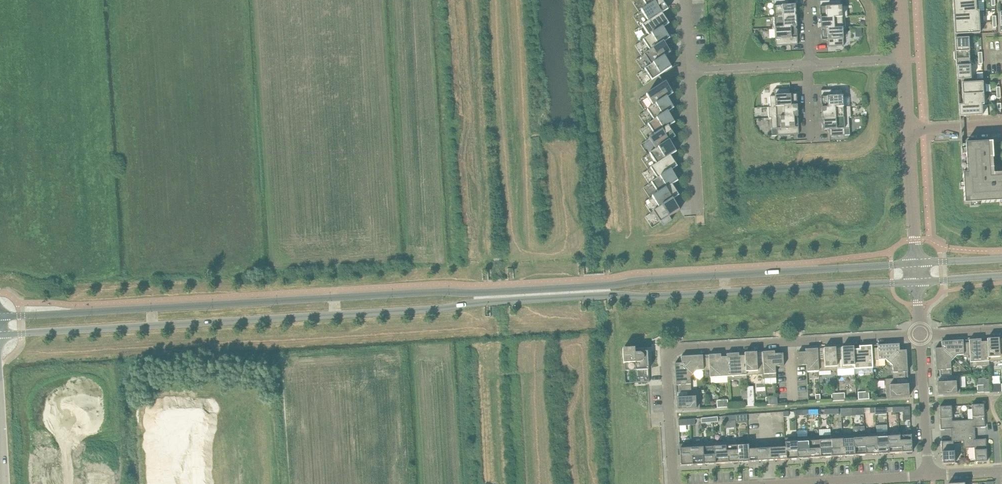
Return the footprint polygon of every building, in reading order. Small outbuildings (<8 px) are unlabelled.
[(647,7),(641,11),(648,22),(660,14),(660,15),(662,14),(668,10),(662,0),(660,0),(659,0),(647,8),(647,7)] [(795,16),(795,14),(796,14),(795,11),(796,11),(795,7),(795,5),(789,5),(788,0),(773,0),(774,17),(795,16)] [(844,17),(847,17),(846,6),(841,6),(841,0),(832,0),(819,1),(820,16),(821,16),(821,18),(821,19),(844,17)] [(952,2),(953,14),(957,13),(978,12),(978,11),(978,0),(975,0),(975,1),(952,2)] [(979,23),(983,23),(983,11),(978,11),(978,12),(957,13),(953,14),(954,24),(979,23)] [(648,22),(642,26),(649,36),(649,37),(661,29),(663,28),(669,24),(662,14),(660,15),(660,14),(648,22)] [(795,16),(774,17),(772,17),(772,29),(774,28),(796,27),(796,16),(795,16)] [(821,19),(821,18),(820,18),(821,30),(842,28),(845,28),(844,17),(821,19)] [(954,24),(954,35),(980,34),(979,23),(954,24)] [(796,27),(774,28),(775,39),(776,46),(797,45),(796,29),(796,27)] [(649,37),(649,36),(643,40),(650,51),(662,43),(662,44),(664,43),(670,39),(663,28),(661,29),(649,37)] [(821,30),(821,32),(821,41),(827,40),(828,47),(843,46),(843,39),(842,28),(821,30)] [(969,59),(968,38),(955,39),(956,59),(969,59)] [(650,51),(644,55),(650,65),(651,66),(663,58),(664,57),(670,53),(664,43),(662,44),(662,43),(650,51)] [(651,66),(650,65),(644,69),(652,81),(671,68),(664,57),(663,58),(651,66)] [(957,80),(971,79),(969,59),(956,59),(957,80)] [(961,83),(962,95),(983,93),(983,94),(985,94),(985,82),(961,83)] [(673,94),(666,83),(665,83),(646,96),(653,106),(653,107),(665,99),(667,98),(673,94)] [(796,106),(796,105),(796,103),(797,103),(796,94),(790,95),(790,88),(774,89),(774,96),(770,96),(770,107),(796,106)] [(822,108),(843,107),(843,96),(842,89),(820,90),(821,106),(822,106),(822,108)] [(984,105),(983,94),(983,93),(962,95),(963,105),(963,106),(981,105),(984,105)] [(653,107),(653,106),(646,110),(653,121),(654,121),(666,113),(666,114),(667,113),(673,109),(667,98),(665,99),(653,107)] [(796,106),(770,107),(768,107),(769,118),(771,118),(797,117),(798,117),(797,105),(796,105),(796,106)] [(982,116),(981,105),(963,106),(963,105),(958,105),(959,117),(982,116)] [(822,108),(821,108),(822,119),(823,119),(849,118),(851,117),(850,106),(843,107),(822,108)] [(654,121),(653,121),(647,125),(654,135),(654,136),(666,128),(667,128),(668,127),(674,123),(667,113),(666,114),(666,113),(654,121)] [(797,117),(771,118),(772,129),(776,129),(777,136),(799,134),(798,119),(797,119),(797,117)] [(823,119),(823,121),(822,121),(822,124),(822,128),(823,130),(829,130),(829,136),(845,135),(844,129),(849,129),(849,118),(823,119)] [(654,136),(654,135),(648,139),(655,150),(667,142),(667,143),(669,142),(675,138),(668,127),(667,128),(666,128),(654,136)] [(655,150),(649,154),(656,164),(656,165),(668,157),(670,156),(676,152),(669,142),(667,143),(667,142),(655,150)] [(993,168),(993,158),(993,157),(992,144),(992,142),(965,144),(961,144),(964,204),(1001,202),(1001,168),(993,168)] [(656,165),(656,164),(650,168),(657,179),(669,171),(669,172),(670,171),(677,167),(670,156),(668,157),(656,165)] [(657,179),(650,183),(657,193),(658,194),(670,186),(671,185),(677,181),(670,171),(669,172),(669,171),(657,179)] [(658,194),(657,193),(651,197),(658,208),(670,200),(671,201),(672,200),(678,196),(671,185),(670,186),(658,194)] [(658,208),(652,212),(659,223),(660,223),(662,226),(671,221),(668,217),(679,210),(672,200),(671,201),(670,200),(658,208)] [(987,339),(989,365),(989,361),(1001,361),(1001,349),(999,349),(999,341),(999,338),(992,338),(992,339),(989,339),(987,339)] [(981,339),(974,339),(974,340),(969,340),(971,366),(989,365),(987,339),(987,342),(981,342),(981,339)] [(971,366),(969,340),(969,343),(963,343),(963,340),(960,340),(960,341),(958,341),(958,340),(941,341),(942,348),(954,359),(957,355),(970,355),(970,366),(971,366)] [(889,363),(900,351),(899,344),(882,345),(880,345),(877,345),(878,348),(872,348),(871,346),(873,368),(873,360),(886,360),(889,363)] [(859,346),(860,349),(854,349),(854,346),(853,346),(855,369),(873,368),(871,346),(867,346),(867,345),(866,346),(859,346)] [(836,348),(835,348),(837,370),(855,369),(853,346),(851,347),(849,347),(848,347),(841,347),(842,358),(836,358),(836,348)] [(635,352),(635,348),(623,349),(623,363),(624,363),(625,371),(635,370),(636,370),(635,352)] [(818,349),(817,349),(818,371),(837,370),(835,348),(833,348),(831,348),(830,348),(826,348),(823,348),(824,351),(824,359),(818,359),(818,349)] [(954,359),(942,348),(935,348),(936,365),(936,368),(936,370),(939,370),(939,376),(959,375),(951,375),(951,362),(954,359)] [(805,349),(806,352),(797,353),(798,365),(806,365),(807,372),(818,371),(817,349),(813,349),(812,349),(808,349),(805,349)] [(900,351),(889,363),(892,366),(893,379),(885,379),(905,378),(905,372),(908,372),(907,369),(907,367),(908,367),(907,366),(906,350),(900,351)] [(648,351),(635,352),(636,370),(635,370),(636,376),(649,375),(648,351)] [(767,352),(763,352),(764,378),(776,378),(776,367),(784,366),(783,353),(775,354),(775,351),(768,351),(767,351),(767,352)] [(747,353),(745,353),(746,379),(747,379),(747,375),(764,374),(764,378),(763,352),(763,363),(757,363),(757,355),(757,352),(750,352),(749,352),(749,353),(747,353)] [(739,353),(732,354),(732,353),(731,353),(731,354),(727,354),(728,380),(746,379),(745,353),(745,356),(739,356),(739,353)] [(721,354),(714,355),(714,354),(713,354),(713,355),(709,355),(710,377),(728,377),(728,380),(727,354),(727,357),(721,357),(721,354)] [(710,377),(709,355),(709,358),(703,358),(703,355),(700,355),(700,356),(698,356),(698,355),(697,355),(697,356),(681,357),(681,363),(693,374),(696,371),(709,370),(710,377)] [(693,374),(681,363),(675,364),(676,385),(679,385),(679,391),(699,390),(691,390),(690,377),(693,374)] [(947,382),(937,383),(937,389),(937,390),(938,390),(938,392),(937,392),(938,395),(960,394),(959,375),(939,376),(939,377),(947,376),(947,382)] [(905,378),(885,379),(886,398),(909,397),(909,394),(908,392),(909,392),(909,391),(908,387),(908,384),(897,385),(897,379),(905,379),(905,378)] [(687,397),(677,398),(677,404),(677,405),(677,407),(677,410),(700,409),(699,390),(679,391),(679,392),(687,391),(687,397)] [(963,434),(975,433),(975,428),(985,427),(984,404),(972,405),(972,420),(962,420),(963,434)] [(963,434),(962,420),(952,421),(951,406),(939,407),(941,429),(951,429),(951,435),(963,434)] [(876,432),(865,433),(866,455),(878,454),(876,432)] [(877,432),(876,432),(878,454),(889,453),(888,437),(877,437),(877,432)] [(866,455),(865,433),(853,434),(855,455),(866,455)] [(975,440),(975,433),(963,434),(964,448),(974,448),(975,462),(987,461),(986,439),(975,440)] [(843,456),(842,434),(831,435),(832,457),(843,456)] [(855,455),(853,434),(842,434),(843,456),(855,455)] [(963,434),(951,435),(951,441),(941,441),(943,464),(955,463),(953,441),(963,441),(963,448),(964,448),(963,434)] [(832,457),(831,435),(819,436),(821,457),(832,457)] [(902,444),(902,453),(912,452),(911,435),(899,436),(900,445),(902,444)] [(808,436),(797,437),(798,459),(809,458),(808,436)] [(821,457),(819,436),(808,436),(809,458),(821,457)] [(900,445),(899,436),(888,437),(889,453),(902,453),(902,444),(900,445)] [(798,459),(797,437),(785,438),(785,447),(786,447),(787,459),(798,459)] [(726,455),(725,441),(714,442),(715,464),(728,463),(728,455),(726,455)] [(737,441),(725,441),(726,455),(728,455),(728,463),(738,462),(737,441)] [(749,450),(749,449),(749,445),(737,445),(737,441),(738,462),(749,462),(749,450)] [(714,442),(702,443),(704,464),(715,464),(714,442)] [(692,465),(691,443),(679,444),(681,466),(692,465)] [(702,443),(691,443),(692,465),(704,464),(702,443)] [(785,447),(767,448),(768,461),(787,459),(786,447),(785,447)] [(767,448),(749,449),(749,450),(749,462),(768,461),(767,448)]
